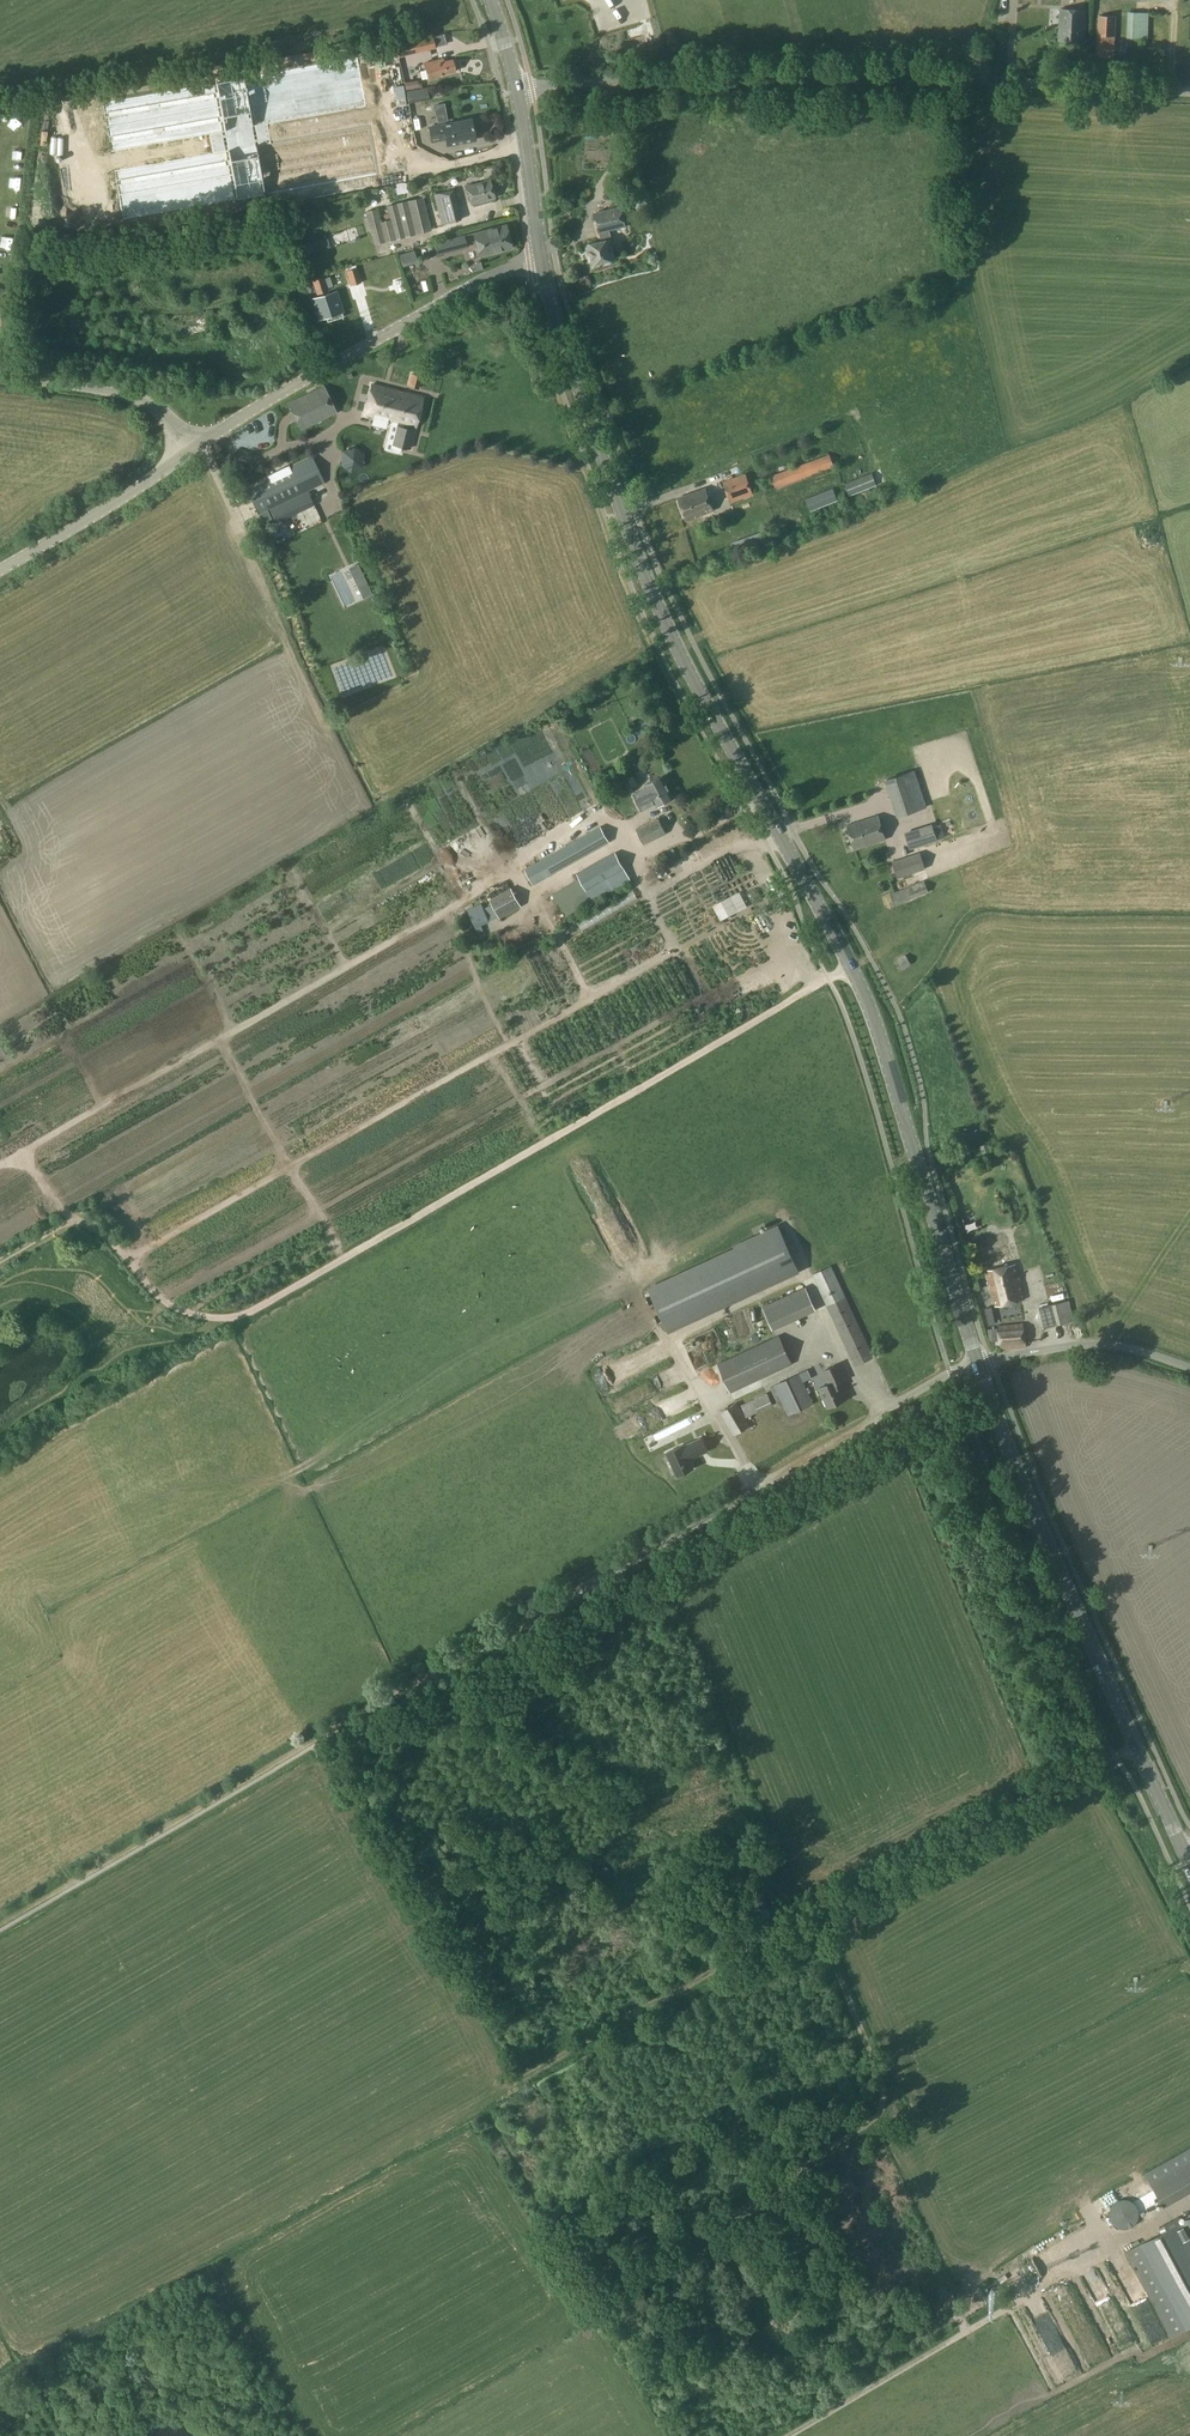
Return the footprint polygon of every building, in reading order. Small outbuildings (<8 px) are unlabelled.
[(1083,41),(1084,10),(1060,9),(1058,40),(1083,41)] [(1148,38),(1149,14),(1127,14),(1126,49),(1137,49),(1138,37),(1148,38)] [(1114,57),(1116,16),(1098,16),(1096,56),(1114,57)] [(435,45),(447,41),(444,31),(432,35),(435,45)] [(434,48),(431,37),(396,47),(399,58),(434,48)] [(445,61),(444,59),(444,58),(424,63),(428,81),(439,78),(439,76),(457,72),(453,59),(445,61)] [(361,64),(102,112),(108,147),(368,100),(361,64)] [(405,78),(406,87),(419,85),(418,76),(405,78)] [(427,87),(406,90),(408,103),(429,99),(427,87)] [(434,103),(428,104),(430,117),(437,116),(434,103)] [(370,116),(110,166),(116,200),(376,150),(370,116)] [(475,140),(472,119),(443,125),(429,128),(432,141),(446,139),(447,145),(475,140)] [(27,135),(27,122),(15,122),(15,134),(27,135)] [(337,159),(337,158),(308,164),(311,182),(356,173),(355,167),(351,167),(349,157),(337,159)] [(472,204),(495,198),(490,180),(467,186),(472,204)] [(402,182),(395,184),(397,195),(408,192),(406,183),(402,182)] [(443,222),(462,217),(454,190),(436,194),(443,222)] [(430,230),(422,198),(387,207),(390,221),(379,224),(376,210),(366,212),(374,244),(430,230)] [(593,264),(615,259),(610,239),(612,239),(610,230),(626,226),(622,208),(596,214),(600,232),(602,241),(588,245),(593,264)] [(480,256),(512,248),(506,225),(474,233),(480,256)] [(454,237),(434,242),(438,255),(458,249),(454,237)] [(327,238),(314,242),(316,251),(330,247),(327,238)] [(417,261),(414,250),(399,254),(402,266),(417,261)] [(351,285),(362,282),(357,267),(346,271),(351,285)] [(318,293),(328,290),(324,277),(314,280),(318,293)] [(344,315),(336,290),(322,294),(323,297),(319,298),(321,306),(316,308),(319,318),(324,316),(325,318),(331,316),(332,319),(344,315)] [(423,376),(411,373),(408,386),(420,389),(423,376)] [(424,397),(373,384),(365,415),(398,423),(396,432),(400,433),(397,445),(409,448),(415,428),(416,428),(424,397)] [(324,385),(287,403),(301,430),(337,412),(324,385)] [(364,454),(354,446),(343,452),(341,464),(351,471),(363,467),(364,454)] [(776,488),(834,467),(829,454),(771,476),(776,488)] [(325,482),(311,455),(245,487),(259,514),(325,482)] [(406,464),(396,466),(398,478),(408,477),(406,464)] [(731,503),(754,493),(746,473),(723,482),(731,503)] [(850,496),(878,485),(874,474),(845,485),(850,496)] [(686,520),(713,510),(705,488),(678,498),(686,520)] [(809,512),(839,500),(835,489),(805,500),(809,512)] [(738,553),(766,542),(762,532),(734,543),(738,553)] [(269,543),(280,538),(277,533),(267,537),(269,543)] [(361,594),(370,589),(358,563),(349,567),(361,594)] [(897,813),(927,803),(916,770),(886,780),(897,813)] [(645,785),(647,787),(634,794),(642,810),(655,803),(657,806),(673,798),(662,776),(645,785)] [(854,849),(885,840),(877,816),(847,825),(854,849)] [(666,834),(658,818),(636,829),(644,845),(666,834)] [(909,848),(936,839),(931,825),(904,834),(909,848)] [(600,826),(524,869),(533,885),(609,842),(600,826)] [(577,874),(591,900),(630,878),(615,852),(577,874)] [(678,870),(690,865),(685,854),(674,860),(678,870)] [(897,877),(925,869),(920,854),(893,863),(897,877)] [(895,905),(928,891),(924,881),(891,895),(895,905)] [(522,906),(511,887),(489,899),(500,918),(522,906)] [(489,921),(482,904),(468,910),(478,932),(483,930),(481,925),(489,921)] [(899,970),(909,964),(904,956),(894,962),(899,970)] [(988,1141),(978,1145),(980,1152),(990,1149),(988,1141)] [(582,1192),(591,1203),(604,1194),(594,1182),(582,1192)] [(735,1246),(736,1249),(649,1289),(664,1322),(794,1262),(778,1226),(735,1246)] [(986,1270),(995,1306),(1025,1299),(1016,1263),(986,1270)] [(829,1265),(813,1273),(856,1365),(873,1357),(829,1265)] [(773,1329),(816,1309),(806,1288),(763,1308),(773,1329)] [(1075,1322),(1069,1298),(1036,1306),(1042,1330),(1075,1322)] [(991,1308),(985,1309),(989,1324),(994,1322),(991,1308)] [(1026,1347),(1024,1323),(997,1325),(1000,1349),(1026,1347)] [(709,1344),(718,1341),(713,1327),(705,1330),(709,1344)] [(699,1333),(681,1342),(693,1367),(701,1363),(697,1355),(707,1350),(699,1333)] [(780,1335),(717,1364),(730,1393),(792,1363),(780,1335)] [(827,1407),(846,1399),(839,1383),(846,1379),(839,1363),(822,1371),(827,1384),(819,1387),(827,1407)] [(771,1387),(779,1407),(783,1405),(788,1415),(813,1403),(799,1373),(774,1385),(774,1386),(771,1387)] [(734,1435),(750,1426),(745,1418),(772,1405),(767,1392),(738,1406),(736,1402),(720,1411),(734,1435)] [(673,1422),(679,1435),(692,1429),(686,1416),(673,1422)] [(683,1445),(667,1452),(677,1475),(693,1468),(689,1459),(707,1451),(701,1438),(683,1446),(683,1445)] [(1161,2200),(1189,2183),(1189,2143),(1143,2170),(1161,2200)] [(1119,2195),(1107,2208),(1120,2221),(1132,2208),(1119,2195)] [(1181,2222),(1178,2217),(1160,2227),(1162,2232),(1125,2251),(1170,2336),(1189,2325),(1189,2217),(1181,2222)] [(1113,2309),(1103,2281),(1088,2286),(1099,2315),(1113,2309)] [(946,2301),(953,2297),(948,2289),(941,2294),(946,2301)]
